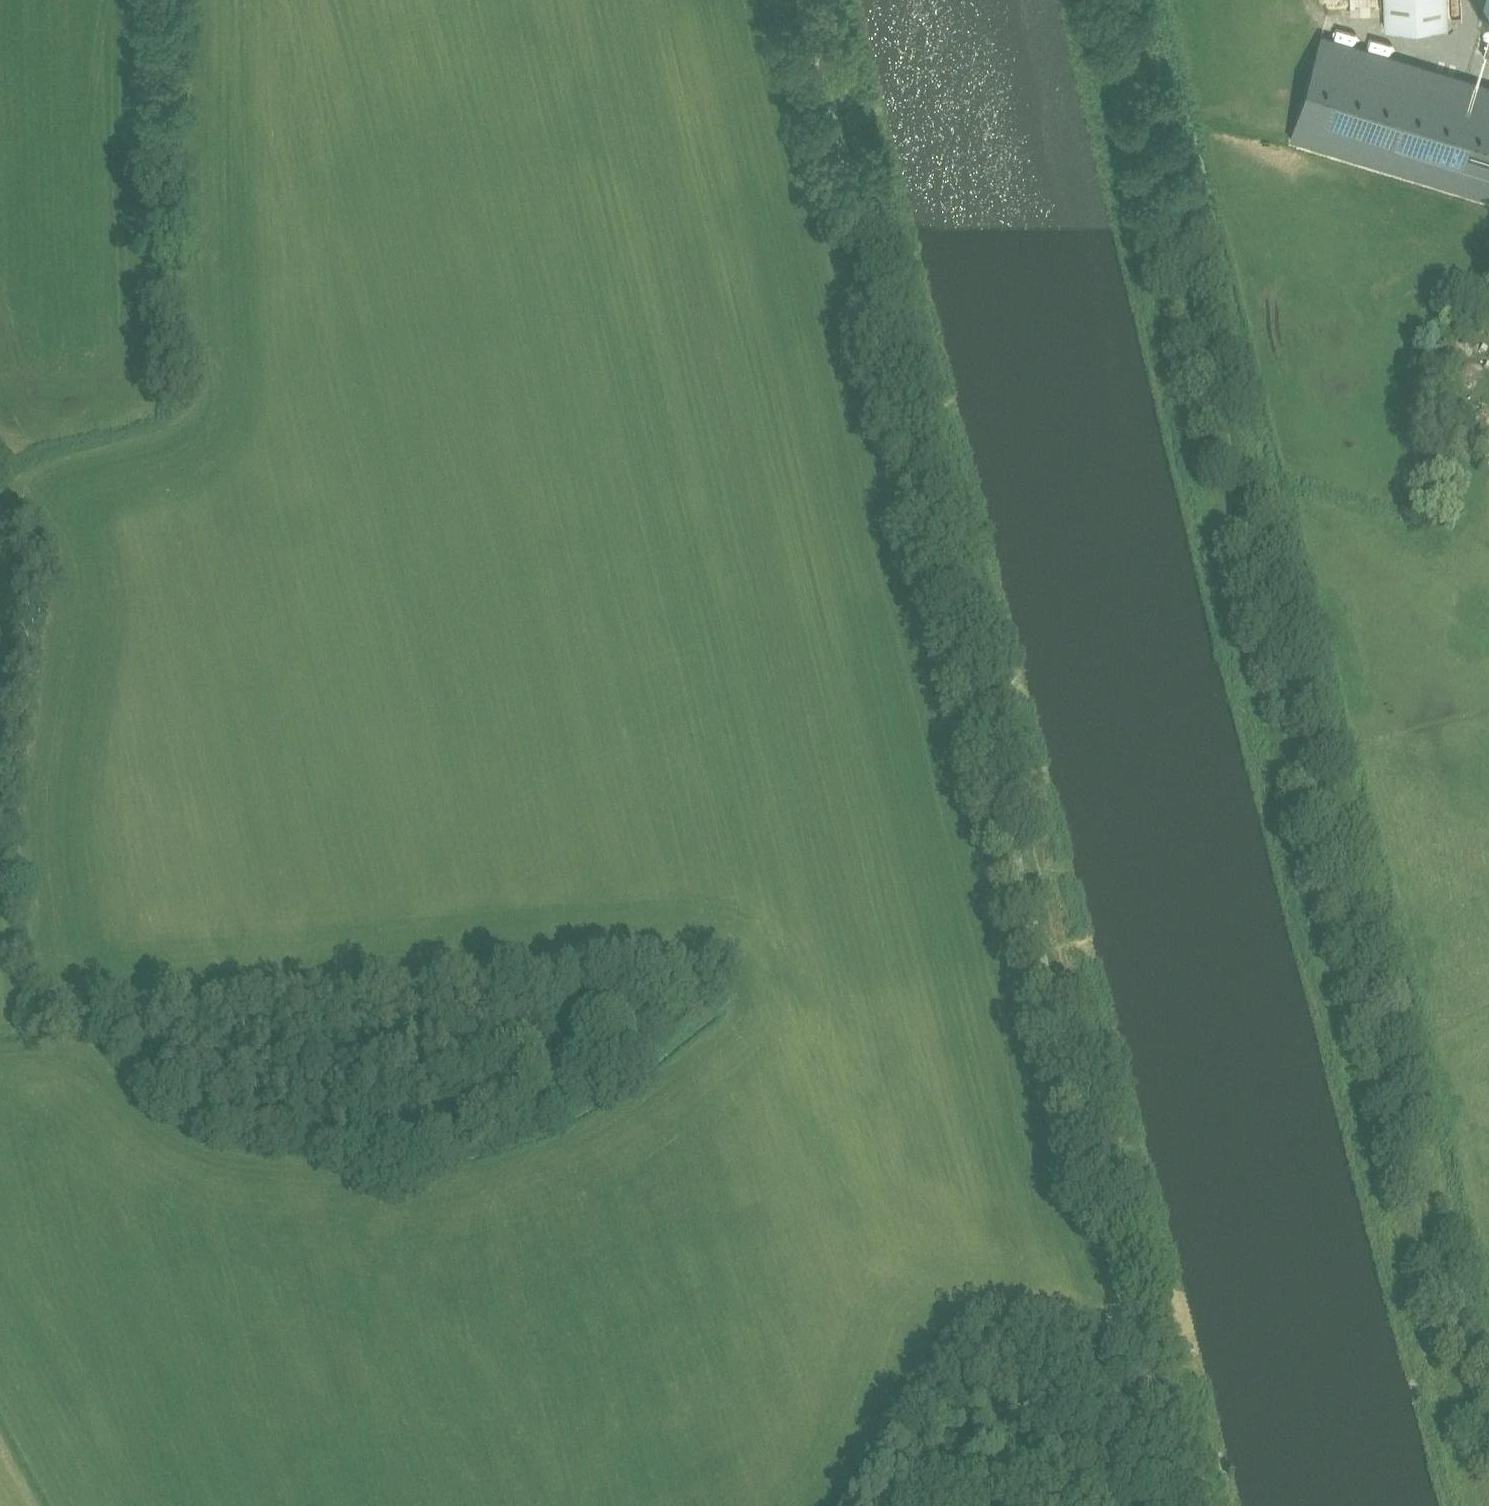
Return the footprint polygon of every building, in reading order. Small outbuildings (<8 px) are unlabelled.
[(1448,27),(1447,0),(1384,0),(1385,30),(1448,27)] [(1488,200),(1488,85),(1321,34),(1289,139),(1488,200)]
